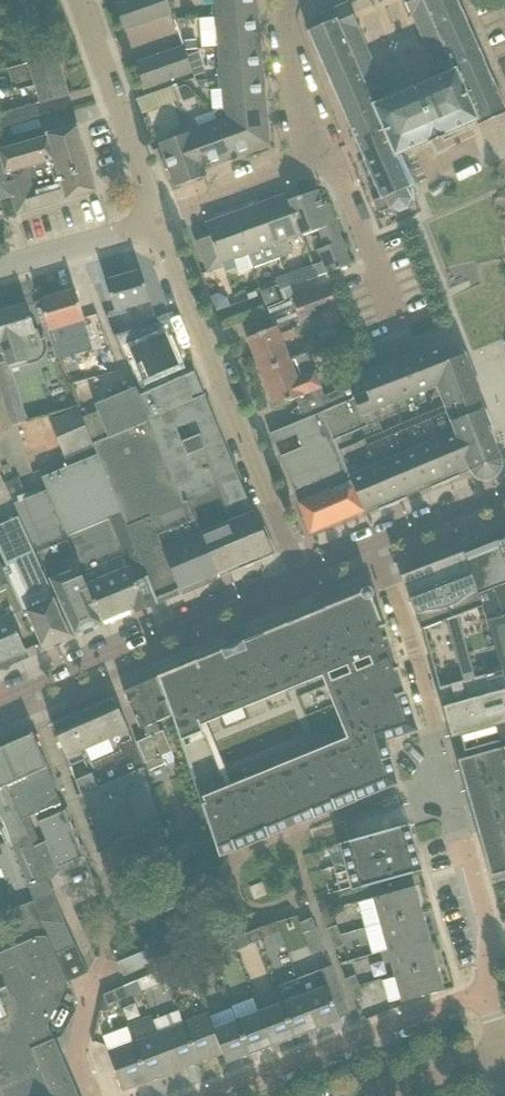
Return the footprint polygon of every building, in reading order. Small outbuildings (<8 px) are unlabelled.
[(125,1),(134,26),(147,22),(139,0),(128,0),(125,1)] [(147,22),(159,17),(153,0),(139,0),(147,22)] [(159,17),(171,13),(167,0),(153,0),(159,17)] [(210,16),(255,12),(254,0),(214,0),(214,6),(210,7),(210,16)] [(432,42),(431,41),(467,25),(457,0),(404,0),(411,16),(419,13),(424,25),(418,28),(425,45),(432,42)] [(134,26),(125,1),(113,6),(122,31),(134,26)] [(307,31),(320,61),(357,45),(351,31),(359,27),(348,3),(320,15),(324,23),(307,31)] [(215,27),(217,47),(260,44),(259,28),(256,28),(255,12),(210,16),(212,27),(215,27)] [(447,53),(454,69),(459,81),(487,69),(467,25),(431,41),(432,42),(438,57),(447,53)] [(180,37),(185,49),(194,49),(193,36),(180,37)] [(215,70),(216,79),(261,75),(259,59),(261,59),(260,44),(217,47),(219,68),(215,70)] [(320,61),(334,91),(377,72),(369,55),(363,58),(357,45),(320,61)] [(183,47),(171,51),(180,76),(192,72),(186,53),(183,47)] [(197,50),(186,53),(192,72),(193,73),(204,70),(197,50)] [(171,51),(158,55),(167,81),(180,76),(171,51)] [(158,55),(146,60),(155,85),(167,81),(158,55)] [(7,70),(14,91),(35,85),(40,104),(68,95),(57,59),(30,67),(29,63),(7,70)] [(155,85),(146,60),(134,64),(142,89),(155,85)] [(383,105),(347,121),(360,151),(381,197),(373,200),(379,213),(389,209),(390,210),(397,212),(400,212),(407,209),(409,207),(411,200),(411,199),(416,197),(410,185),(409,185),(398,161),(400,161),(399,159),(398,159),(396,155),(476,121),(459,81),(454,69),(382,101),(383,105)] [(459,81),(476,121),(477,125),(504,113),(504,110),(487,69),(459,81)] [(334,91),(347,121),(383,105),(382,101),(376,90),(383,87),(377,72),(334,91)] [(223,112),(226,111),(226,110),(266,106),(264,91),(262,91),(261,75),(216,79),(217,90),(221,90),(223,112)] [(186,84),(178,87),(183,101),(198,96),(186,84)] [(135,99),(141,113),(176,101),(171,86),(135,99)] [(39,118),(35,104),(0,113),(0,128),(39,118)] [(227,119),(219,121),(218,121),(232,159),(247,154),(246,152),(261,146),(266,138),(265,122),(267,122),(266,106),(226,110),(226,111),(227,119)] [(196,125),(187,128),(201,168),(203,168),(217,162),(218,165),(232,159),(218,121),(219,121),(218,119),(197,128),(196,125)] [(12,197),(17,214),(95,191),(77,126),(47,135),(47,137),(4,149),(0,135),(0,201),(12,197)] [(201,168),(187,128),(173,133),(174,138),(159,143),(164,159),(162,160),(165,170),(168,169),(174,187),(206,176),(203,168),(201,168)] [(302,234),(301,235),(301,236),(319,229),(325,247),(318,250),(327,273),(350,265),(328,203),(322,205),(317,190),(290,200),(289,200),(302,234)] [(288,239),(301,235),(302,234),(289,200),(290,200),(287,194),(260,204),(279,258),(280,258),(293,252),(288,239)] [(252,268),(279,258),(260,204),(233,214),(252,268)] [(239,273),(252,268),(233,214),(205,224),(210,236),(196,241),(207,272),(222,266),(221,264),(234,259),(239,273)] [(315,265),(300,270),(305,281),(319,276),(315,265)] [(305,281),(300,270),(291,273),(295,285),(305,281)] [(114,311),(136,305),(141,323),(154,319),(148,301),(149,300),(140,271),(105,281),(114,311)] [(284,302),(292,299),(294,298),(286,275),(275,279),(284,302)] [(294,298),(292,299),(300,320),(335,307),(328,286),(294,298)] [(261,292),(265,303),(277,299),(273,287),(261,292)] [(75,290),(39,301),(46,322),(49,331),(69,325),(74,340),(87,336),(82,320),(84,319),(82,311),(75,290)] [(6,361),(0,363),(0,390),(10,426),(25,422),(10,369),(27,364),(27,361),(37,358),(42,355),(44,350),(44,345),(37,329),(34,330),(26,304),(7,310),(6,306),(0,308),(0,341),(6,361)] [(247,338),(260,372),(289,361),(289,360),(282,342),(297,336),(291,322),(276,328),(275,327),(247,338)] [(150,325),(114,335),(124,360),(133,356),(143,379),(177,365),(165,335),(155,339),(150,325)] [(330,409),(321,413),(331,437),(333,441),(368,427),(365,418),(439,390),(456,433),(349,478),(363,510),(367,509),(431,482),(469,466),(470,470),(472,473),(473,475),(475,477),(477,478),(480,479),(483,480),(485,480),(488,479),(490,479),(493,477),(495,475),(497,473),(498,471),(499,468),(500,465),(499,462),(499,459),(488,431),(493,429),(480,393),(479,393),(464,355),(441,345),(410,357),(361,376),(360,376),(366,393),(329,408),(330,409)] [(85,346),(61,352),(71,385),(95,378),(85,347),(85,346)] [(289,361),(260,372),(274,407),(302,395),(301,393),(317,387),(304,354),(289,360),(289,361)] [(190,510),(217,574),(271,552),(253,512),(246,495),(245,495),(194,372),(173,380),(138,395),(184,503),(190,510)] [(361,381),(324,396),(329,408),(366,393),(360,376),(359,376),(361,381)] [(184,503),(138,395),(135,387),(123,392),(94,404),(104,427),(95,431),(90,433),(94,443),(92,444),(95,449),(97,454),(156,599),(217,574),(190,510),(184,503)] [(65,461),(95,449),(92,444),(94,443),(90,433),(88,434),(77,409),(49,421),(65,461)] [(303,420),(294,423),(336,522),(362,511),(353,490),(339,458),(333,441),(331,437),(321,413),(303,420)] [(290,425),(269,434),(274,445),(276,445),(275,443),(296,434),(301,447),(280,456),(280,455),(279,455),(299,503),(298,503),(306,521),(311,533),(336,522),(294,423),(290,425)] [(7,491),(19,516),(20,515),(73,633),(101,622),(101,621),(103,621),(104,625),(130,614),(129,610),(145,603),(144,601),(152,598),(153,600),(156,599),(97,454),(41,477),(46,490),(27,498),(22,485),(7,491)] [(18,477),(4,483),(7,491),(22,485),(18,477)] [(6,573),(21,610),(23,614),(27,612),(40,642),(36,644),(39,651),(74,635),(73,633),(20,515),(19,516),(0,525),(0,553),(9,572),(6,573)] [(497,545),(504,564),(504,532),(494,536),(497,545)] [(464,558),(483,607),(489,619),(504,679),(504,564),(497,545),(467,557),(466,557),(464,558)] [(483,607),(464,558),(462,553),(401,576),(402,581),(405,590),(421,630),(422,629),(444,706),(442,707),(451,738),(460,735),(464,750),(464,752),(504,740),(504,679),(489,619),(483,607)] [(26,652),(10,616),(21,610),(6,573),(4,574),(0,564),(0,663),(26,652)] [(417,731),(385,625),(382,626),(368,591),(157,677),(171,715),(219,857),(397,784),(385,740),(417,731)] [(137,743),(148,769),(164,762),(165,765),(173,761),(173,759),(171,752),(157,722),(171,715),(155,678),(124,692),(141,730),(143,729),(147,738),(137,743)] [(75,780),(80,792),(141,763),(136,751),(132,741),(132,740),(113,697),(82,711),(101,754),(89,759),(94,772),(91,774),(75,780)] [(70,767),(89,759),(101,754),(82,711),(51,724),(70,767)] [(0,747),(0,772),(6,786),(21,819),(40,812),(60,803),(54,788),(56,788),(47,768),(47,767),(32,733),(0,747)] [(457,760),(490,877),(504,873),(504,746),(457,760)] [(80,792),(90,821),(151,793),(143,769),(141,763),(80,792)] [(21,819),(6,786),(0,772),(0,812),(6,827),(30,887),(47,879),(21,819)] [(151,793),(90,821),(98,843),(106,846),(153,826),(159,823),(160,823),(151,793)] [(41,821),(61,866),(86,855),(66,810),(41,821)] [(203,823),(189,828),(193,838),(207,832),(203,823)] [(421,871),(408,824),(339,843),(352,890),(421,871)] [(170,850),(176,863),(215,846),(208,832),(170,850)] [(358,903),(365,929),(421,913),(414,886),(373,898),(373,899),(358,903)] [(372,954),(387,950),(428,938),(421,913),(365,929),(372,954)] [(323,949),(315,928),(311,918),(299,923),(303,933),(311,954),(323,949)] [(275,921),(253,931),(258,941),(279,932),(275,921)] [(327,929),(331,939),(341,935),(337,926),(327,929)] [(0,931),(0,953),(8,949),(0,931)] [(258,941),(253,931),(243,935),(247,945),(258,941)] [(341,935),(331,939),(334,949),(345,945),(341,935)] [(54,1040),(62,1036),(75,1011),(59,1002),(68,985),(67,983),(69,982),(88,973),(88,971),(87,971),(75,945),(56,954),(56,953),(54,954),(47,936),(36,937),(8,949),(0,953),(0,1095),(79,1095),(54,1040)] [(387,950),(395,976),(436,964),(428,938),(387,950)] [(218,945),(209,950),(213,960),(223,956),(218,945)] [(117,962),(123,976),(151,964),(145,950),(117,962)] [(213,960),(209,950),(199,954),(203,964),(213,960)] [(436,964),(395,976),(395,977),(382,981),(388,1002),(401,998),(402,1002),(443,990),(436,964)] [(172,965),(162,970),(166,980),(176,976),(172,965)] [(298,979),(304,994),(317,1029),(339,1020),(338,1018),(348,1014),(330,966),(298,979)] [(166,980),(162,970),(152,974),(157,984),(166,980)] [(345,979),(349,989),(359,985),(356,975),(345,979)] [(359,985),(349,989),(352,999),(363,995),(359,985)] [(123,986),(112,991),(117,1001),(127,997),(123,986)] [(117,1001),(112,991),(103,995),(107,1005),(117,1001)] [(304,994),(281,1003),(294,1037),(317,1029),(304,994)] [(281,1003),(258,1011),(271,1046),(294,1037),(281,1003)] [(258,1011),(236,1020),(248,1054),(271,1046),(258,1011)] [(209,1013),(182,1023),(197,1063),(222,1054),(213,1029),(214,1028),(209,1013)] [(157,1033),(152,1020),(128,1029),(127,1029),(147,1082),(172,1072),(157,1033)] [(236,1020),(214,1028),(213,1029),(222,1054),(226,1063),(248,1054),(236,1020)] [(182,1023),(157,1033),(172,1072),(197,1063),(182,1023)] [(127,1029),(128,1029),(127,1026),(102,1036),(107,1052),(122,1091),(147,1082),(127,1029)]
